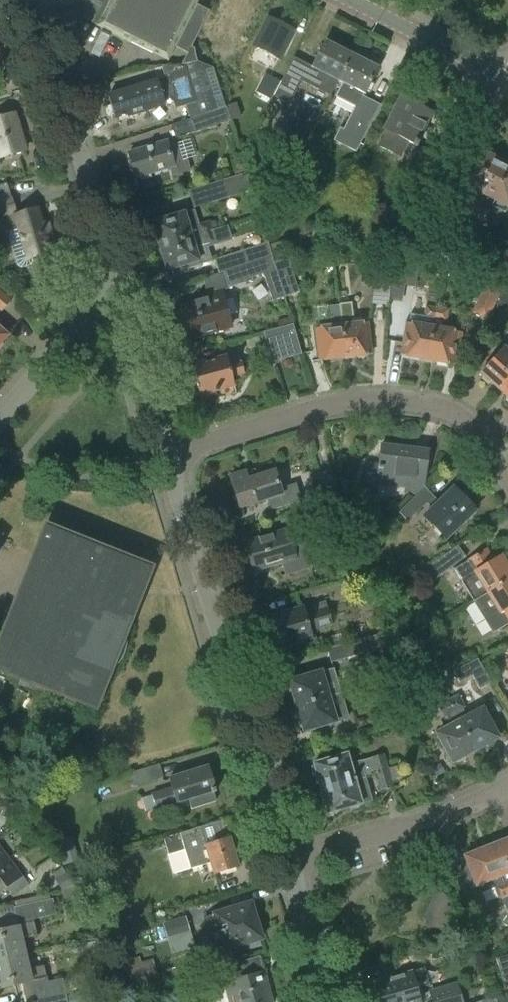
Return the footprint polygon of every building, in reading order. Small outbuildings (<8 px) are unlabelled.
[(90,4),(83,18),(92,22),(91,24),(168,62),(175,48),(186,54),(181,64),(182,65),(184,65),(196,62),(194,53),(194,49),(191,47),(209,12),(192,3),(193,0),(81,0),(90,4)] [(292,30),(268,18),(255,45),(278,57),(292,30)] [(293,57),(274,97),(291,105),(302,85),(331,100),(340,82),(340,83),(354,56),(325,41),(312,67),(293,57)] [(341,83),(334,97),(355,107),(343,130),(363,140),(380,105),(362,97),(377,68),(354,56),(340,83),(341,83)] [(140,85),(109,94),(116,118),(120,128),(135,123),(133,115),(166,105),(165,102),(172,100),(175,109),(183,106),(187,119),(212,111),(196,62),(184,65),(185,67),(162,66),(152,70),(156,81),(140,86),(140,85)] [(378,145),(402,157),(410,141),(415,144),(414,146),(417,148),(420,142),(418,141),(432,112),(431,111),(438,98),(410,84),(404,97),(403,96),(386,129),(378,145)] [(212,111),(187,119),(192,134),(230,121),(226,107),(212,111)] [(25,150),(14,114),(0,119),(0,158),(25,150)] [(128,153),(136,178),(170,168),(173,177),(191,171),(188,159),(182,161),(175,140),(166,143),(165,141),(128,153)] [(460,182),(456,190),(470,197),(474,189),(484,194),(500,162),(487,155),(486,152),(480,149),(478,151),(475,149),(459,182),(460,182)] [(484,194),(494,200),(491,207),(504,214),(507,206),(507,166),(500,162),(484,194)] [(246,173),(217,182),(222,199),(251,191),(246,173)] [(0,187),(0,234),(6,233),(15,262),(16,266),(20,268),(29,265),(32,261),(30,257),(55,249),(50,232),(44,234),(37,210),(16,217),(7,185),(0,187)] [(478,206),(469,201),(463,212),(473,217),(478,206)] [(488,211),(478,206),(473,217),(483,221),(488,211)] [(154,224),(152,227),(154,233),(158,234),(161,245),(211,231),(212,230),(217,229),(214,221),(210,222),(210,221),(198,224),(194,210),(186,213),(185,212),(179,213),(177,211),(173,212),(172,215),(153,220),(154,224)] [(163,253),(160,258),(163,271),(178,267),(179,273),(201,266),(208,264),(204,247),(203,245),(214,242),(211,231),(161,245),(163,253)] [(267,243),(214,260),(218,274),(223,273),(272,257),(267,243)] [(272,257),(223,273),(224,276),(228,288),(253,280),(252,278),(263,274),(272,301),(285,297),(274,263),(272,257)] [(289,262),(274,263),(285,297),(299,292),(289,262)] [(391,268),(390,283),(415,288),(418,269),(405,267),(391,266),(391,268)] [(374,267),(371,304),(388,306),(390,283),(391,268),(374,267)] [(472,314),(487,321),(501,290),(486,283),(472,314)] [(1,313),(11,301),(0,291),(0,312),(1,313)] [(202,302),(177,308),(185,339),(230,328),(221,292),(200,297),(202,302)] [(351,303),(339,305),(345,357),(369,354),(365,323),(354,324),(351,303)] [(332,327),(317,329),(321,360),(345,357),(339,305),(329,306),(332,327)] [(407,323),(402,356),(404,356),(404,357),(426,361),(435,308),(425,306),(423,317),(419,316),(409,314),(407,323)] [(435,308),(426,361),(450,365),(453,349),(459,350),(462,333),(455,331),(443,329),(445,309),(435,308)] [(291,317),(277,321),(279,328),(293,325),(291,317)] [(263,333),(271,362),(301,354),(293,325),(279,328),(263,333)] [(480,372),(483,375),(482,377),(488,382),(489,380),(498,388),(507,378),(507,341),(501,349),(498,349),(491,356),(492,359),(480,372)] [(193,367),(201,397),(218,392),(217,388),(234,384),(233,377),(244,374),(241,362),(240,362),(238,356),(227,359),(227,357),(193,367)] [(498,388),(507,396),(506,398),(507,400),(507,378),(498,388)] [(404,492),(417,494),(423,486),(427,452),(381,446),(378,465),(366,464),(364,482),(405,487),(404,492)] [(309,476),(319,505),(342,498),(332,469),(309,476)] [(269,499),(272,510),(301,501),(296,486),(280,490),(274,471),(248,479),(245,471),(230,476),(240,507),(269,499)] [(423,486),(417,494),(398,513),(407,522),(426,504),(431,509),(424,516),(446,539),(474,511),(453,489),(438,502),(423,486)] [(361,520),(353,523),(358,538),(365,536),(361,520)] [(62,701),(72,705),(75,698),(94,705),(107,673),(111,670),(118,662),(120,659),(122,654),(123,650),(125,643),(125,635),(124,633),(124,630),(125,627),(147,569),(46,529),(0,645),(0,669),(65,694),(62,701)] [(244,543),(252,571),(282,563),(285,574),(310,567),(299,529),(287,533),(287,530),(244,543)] [(457,546),(424,569),(432,581),(466,558),(457,546)] [(471,601),(507,579),(507,564),(502,555),(494,560),(487,548),(468,560),(453,569),(471,601)] [(471,601),(490,633),(507,622),(507,579),(471,601)] [(303,608),(270,618),(279,647),(312,638),(310,631),(331,625),(325,605),(324,602),(303,608)] [(367,638),(372,653),(391,648),(386,633),(367,638)] [(350,643),(326,649),(330,663),(354,657),(368,653),(364,639),(350,643)] [(475,660),(452,672),(459,684),(472,676),(479,690),(488,685),(475,660)] [(289,692),(293,707),(328,697),(328,698),(341,694),(333,669),(289,681),(292,691),(289,692)] [(448,700),(442,688),(435,692),(441,704),(448,700)] [(458,694),(448,700),(456,713),(465,708),(458,694)] [(328,697),(293,707),(297,721),(300,720),(303,730),(346,718),(343,708),(332,711),(328,698),(328,697)] [(448,726),(436,733),(452,762),(454,760),(458,762),(465,759),(465,755),(475,749),(459,720),(456,713),(448,700),(441,704),(437,706),(448,726)] [(481,708),(459,720),(475,749),(485,744),(488,746),(494,742),(494,738),(497,737),(481,708)] [(314,766),(312,769),(314,777),(317,778),(321,789),(364,776),(375,773),(387,770),(383,755),(350,765),(347,754),(344,755),(342,753),(334,755),(333,758),(313,764),(314,766)] [(436,777),(445,772),(440,763),(431,769),(436,777)] [(135,781),(131,782),(132,787),(163,779),(159,764),(132,772),(135,781)] [(191,809),(216,802),(213,793),(215,793),(207,766),(168,777),(171,787),(151,793),(156,810),(176,804),(176,803),(188,799),(191,809)] [(387,770),(375,773),(379,788),(391,784),(387,770)] [(364,776),(321,789),(324,800),(321,802),(324,810),(327,811),(328,814),(348,808),(350,810),(358,808),(358,805),(371,801),(364,776)] [(0,804),(0,805),(5,813),(15,807),(10,798),(0,804)] [(220,821),(179,834),(190,869),(210,863),(213,875),(238,867),(230,838),(225,840),(220,821)] [(32,828),(27,832),(32,839),(37,835),(32,828)] [(32,839),(29,841),(32,845),(36,847),(43,840),(38,834),(37,835),(32,839)] [(489,847),(507,894),(507,837),(507,836),(500,839),(499,843),(489,847)] [(75,847),(62,851),(66,864),(79,860),(75,847)] [(458,869),(471,915),(482,912),(481,895),(481,893),(494,888),(498,898),(507,894),(489,847),(480,851),(477,849),(470,852),(469,856),(465,857),(468,864),(458,869)] [(0,865),(0,894),(6,890),(11,897),(26,885),(21,878),(7,859),(0,865)] [(66,875),(56,880),(62,893),(73,888),(66,875)] [(0,932),(0,961),(25,956),(22,942),(38,939),(34,922),(57,918),(53,901),(14,909),(18,928),(0,932)] [(223,942),(225,949),(260,938),(250,904),(204,918),(212,945),(223,942)] [(424,923),(436,926),(440,908),(428,906),(424,923)] [(146,907),(132,911),(133,913),(135,919),(149,914),(146,907)] [(186,918),(164,925),(169,939),(190,932),(186,918)] [(138,955),(125,959),(126,965),(140,961),(138,955)] [(62,981),(48,984),(44,968),(28,971),(25,956),(0,961),(0,989),(29,983),(33,1001),(39,1001),(65,997),(62,981)] [(496,961),(504,984),(507,982),(507,957),(496,961)] [(155,960),(145,961),(147,979),(157,978),(155,960)] [(375,982),(381,1001),(419,1001),(415,990),(429,986),(424,967),(375,982)] [(264,971),(244,976),(243,971),(220,977),(227,1001),(273,1001),(264,971)] [(433,998),(434,1001),(463,1001),(459,990),(433,998)]
